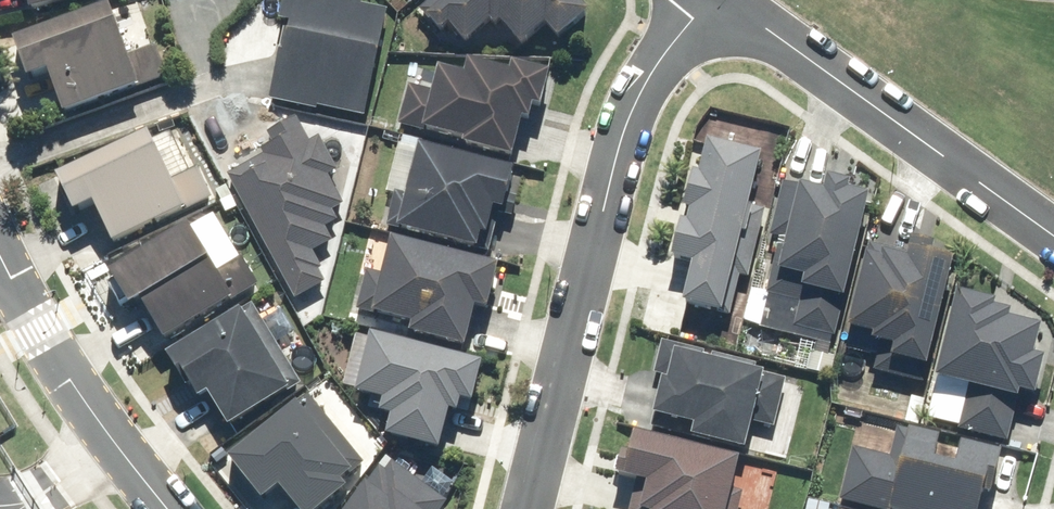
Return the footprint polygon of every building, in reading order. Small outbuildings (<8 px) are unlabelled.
[(277,98),(324,109),(325,105),(372,115),(391,48),(389,47),(395,9),(369,4),(370,0),(292,0),(289,18),(300,20),(294,50),(290,50),(277,98)] [(428,8),(437,18),(441,15),(453,28),(462,21),(478,40),(496,24),(497,26),(504,20),(507,24),(513,19),(534,42),(558,21),(572,36),(603,8),(596,0),(437,0),(428,8)] [(62,68),(77,111),(175,77),(164,46),(144,53),(131,18),(129,19),(124,2),(29,35),(43,75),(62,68)] [(415,84),(405,125),(434,132),(435,126),(478,137),(477,142),(526,154),(536,116),(542,117),(546,102),(554,104),(563,70),(526,60),(524,69),(481,58),(477,72),(452,65),(445,91),(415,84)] [(270,154),(234,174),(303,298),(333,282),(326,270),(330,268),(320,250),(339,240),(332,227),(345,220),(340,210),(351,204),(335,175),(344,169),(326,136),(317,141),(303,116),(274,132),(280,143),(268,149),(270,154)] [(107,201),(126,242),(198,208),(220,197),(206,167),(186,176),(171,145),(169,146),(161,129),(71,172),(79,189),(82,187),(92,208),(107,201)] [(736,307),(774,150),(721,137),(713,170),(707,169),(698,205),(704,207),(701,219),(695,217),(686,254),(706,259),(697,298),(736,307)] [(528,167),(433,142),(419,195),(403,191),(394,224),(410,229),(411,226),(489,246),(494,231),(499,232),(507,204),(517,207),(528,167)] [(857,295),(882,192),(861,186),(863,179),(841,173),(837,187),(813,181),(812,185),(791,179),(777,235),(787,237),(765,327),(836,344),(839,333),(842,334),(852,294),(857,295)] [(154,299),(177,337),(267,283),(250,256),(230,268),(201,221),(124,268),(146,304),(154,299)] [(426,321),(423,330),(478,344),(489,304),(501,307),(512,263),(405,235),(395,274),(374,269),(364,309),(385,314),(386,310),(426,321)] [(939,362),(968,254),(946,249),(948,241),(925,235),(920,254),(883,244),(862,325),(886,332),(885,338),(889,339),(881,369),(930,381),(935,361),(939,362)] [(949,375),(977,382),(966,427),(1014,439),(1025,394),(1031,395),(1033,388),(1048,392),(1053,369),(1053,354),(1047,352),(1053,323),(1022,315),(1023,308),(1007,304),(1008,298),(970,289),(949,375)] [(258,303),(179,352),(200,385),(203,383),(211,395),(220,389),(242,424),(308,383),(258,303)] [(496,360),(384,331),(369,390),(395,396),(392,410),(404,413),(399,432),(453,446),(462,407),(471,409),(474,396),(486,399),(496,360)] [(775,373),(776,370),(762,366),(763,363),(719,353),(719,356),(710,354),(711,350),(668,340),(661,372),(670,374),(657,427),(708,439),(708,435),(757,447),(763,422),(781,426),(792,378),(775,373)] [(241,455),(276,497),(292,484),(313,508),(330,508),(360,485),(354,478),(365,469),(365,468),(371,463),(315,395),(241,455)] [(847,499),(886,508),(899,508),(899,507),(905,508),(993,508),(998,489),(1005,491),(1010,469),(1015,450),(976,440),(970,462),(948,456),(953,435),(922,427),(921,432),(919,431),(919,429),(906,426),(905,428),(898,456),(861,446),(847,499)] [(650,430),(644,451),(637,449),(631,472),(645,475),(637,508),(739,508),(753,455),(650,430)] [(455,501),(398,460),(391,469),(386,465),(374,482),(377,484),(358,508),(449,508),(455,501)]
